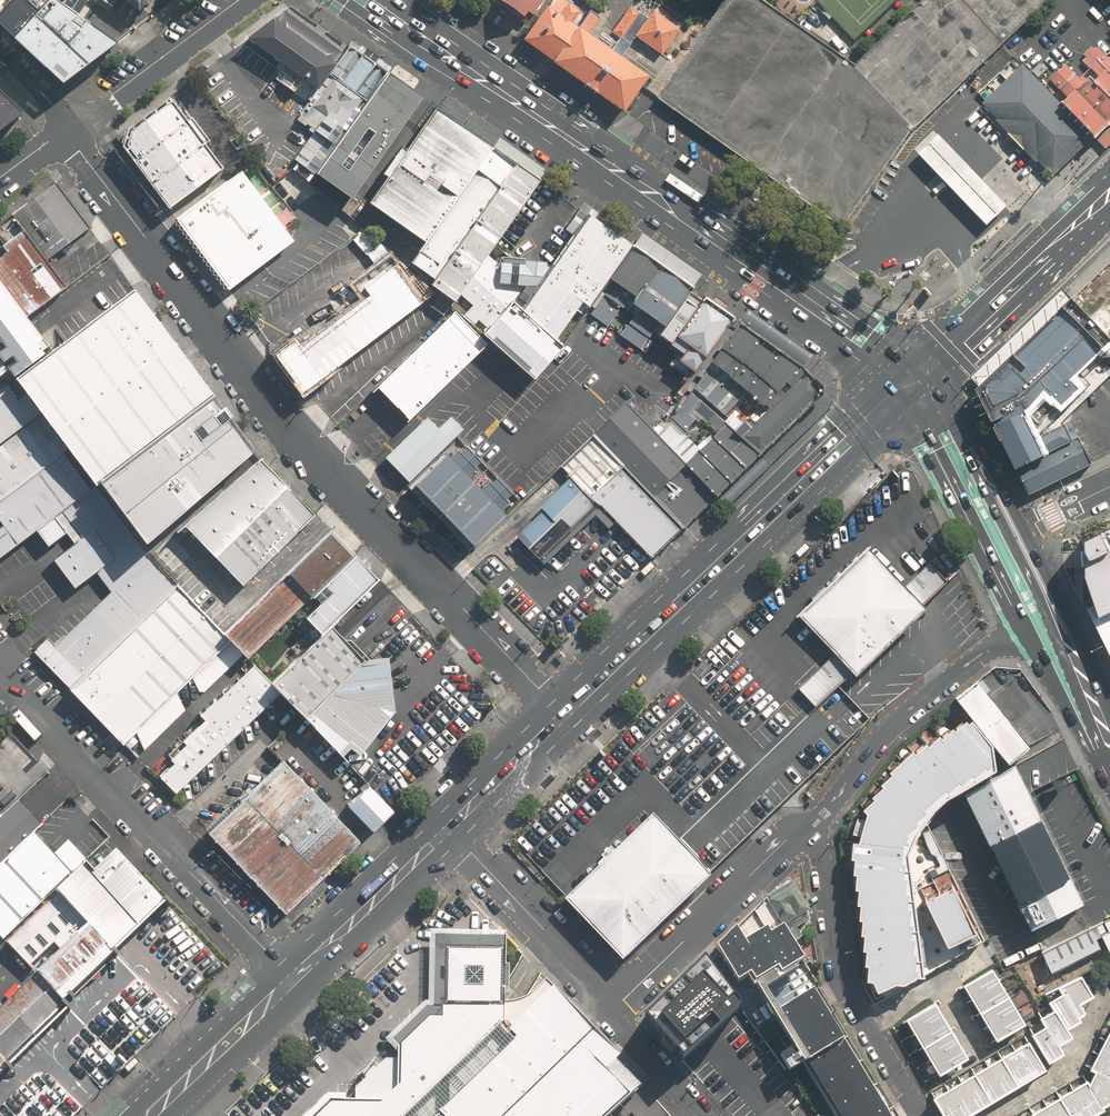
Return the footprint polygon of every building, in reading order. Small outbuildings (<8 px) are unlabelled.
[(14,39),(37,16),(50,0),(16,0),(0,16),(0,26),(14,39)] [(16,0),(0,0),(0,16),(16,0)] [(85,62),(115,42),(56,0),(50,0),(37,16),(85,62)] [(139,11),(147,0),(124,0),(139,11)] [(542,0),(498,0),(497,0),(523,17),(527,11),(532,15),(542,0)] [(623,111),(647,76),(586,35),(597,18),(587,11),(576,28),(569,24),(578,11),(561,0),(554,0),(548,8),(545,6),(521,42),(623,111)] [(857,64),(854,67),(759,0),(727,0),(704,33),(666,87),(658,98),(846,231),(913,130),(963,83),(1003,44),(1050,0),(925,0),(857,64)] [(897,0),(817,0),(816,0),(856,41),(897,0)] [(638,13),(630,6),(610,31),(619,38),(638,13)] [(635,38),(661,55),(679,29),(653,12),(635,38)] [(14,39),(61,82),(85,62),(37,16),(14,39)] [(307,101),(335,64),(273,20),(234,50),(307,101)] [(1109,59),(1097,47),(1094,50),(1092,47),(1083,55),(1086,58),(1083,61),(1089,69),(1085,73),(1109,99),(1109,57),(1109,59)] [(315,174),(384,78),(346,52),(335,64),(307,101),(296,118),(315,129),(294,158),(315,174)] [(1022,63),(981,103),(996,118),(993,121),(1049,178),(1093,135),(1061,103),(1022,63)] [(1109,119),(1109,99),(1085,73),(1080,79),(1065,64),(1049,81),(1067,99),(1061,103),(1093,135),(1109,119)] [(353,199),(418,101),(384,78),(315,174),(353,199)] [(21,109),(0,89),(0,125),(21,109)] [(168,199),(223,159),(173,90),(130,121),(126,141),(168,199)] [(426,242),(492,147),(434,107),(368,202),(426,242)] [(1093,135),(1104,148),(1109,142),(1109,119),(1093,135)] [(944,140),(939,134),(918,154),(924,160),(946,184),(970,209),(987,226),(1007,206),(992,190),(967,164),(944,140)] [(515,163),(492,147),(426,242),(410,263),(434,279),(515,163)] [(233,278),(294,233),(286,223),(241,162),(176,210),(228,281),(233,278)] [(84,226),(50,184),(11,215),(46,257),(84,226)] [(583,313),(632,247),(587,214),(549,266),(519,308),(555,338),(577,309),(583,313)] [(25,237),(0,255),(0,280),(25,314),(62,287),(25,237)] [(533,378),(563,344),(555,338),(519,308),(549,266),(548,266),(543,262),(526,261),(526,259),(507,257),(496,261),(486,254),(459,294),(472,305),(463,316),(490,340),(533,378)] [(632,305),(653,274),(626,255),(604,286),(632,305)] [(423,295),(427,289),(404,272),(392,256),(344,291),(356,307),(304,345),(300,339),(278,355),(305,390),(429,299),(423,295)] [(686,297),(653,274),(632,305),(626,312),(659,335),(686,297)] [(0,285),(0,357),(9,369),(43,344),(0,285)] [(971,377),(979,384),(1066,295),(1063,292),(1059,287),(971,377)] [(213,394),(134,289),(17,377),(97,484),(104,479),(213,394)] [(687,382),(729,323),(689,295),(653,346),(672,359),(665,369),(674,375),(675,374),(687,382)] [(1069,414),(1109,377),(1109,336),(1070,297),(1066,295),(979,384),(975,388),(996,430),(1029,416),(1038,438),(1069,414)] [(407,419),(484,343),(452,311),(375,386),(407,419)] [(805,367),(741,323),(693,394),(718,417),(762,454),(822,396),(824,387),(805,367)] [(9,369),(0,357),(0,375),(9,369)] [(97,484),(15,375),(0,386),(0,557),(39,528),(97,484)] [(213,394),(104,479),(147,539),(248,447),(213,394)] [(676,455),(619,398),(588,428),(596,435),(685,529),(720,499),(676,455)] [(403,476),(457,431),(437,408),(383,453),(403,476)] [(1029,416),(996,430),(1017,472),(1048,456),(1080,441),(1069,414),(1038,438),(1029,416)] [(720,499),(762,454),(718,417),(676,455),(720,499)] [(654,558),(685,529),(596,435),(565,464),(575,475),(654,558)] [(1090,461),(1080,441),(1048,456),(1017,472),(1029,496),(1092,465),(1090,461)] [(509,509),(453,450),(416,486),(472,544),(509,509)] [(288,482),(261,453),(186,522),(214,551),(288,482)] [(546,511),(518,536),(544,562),(589,517),(642,570),(654,558),(575,475),(542,507),(546,511)] [(317,512),(288,482),(214,551),(243,582),(317,512)] [(72,685),(177,583),(141,548),(97,484),(39,528),(47,539),(65,526),(75,539),(54,555),(76,585),(99,569),(111,588),(57,642),(49,635),(36,647),(72,685)] [(1069,539),(1074,550),(1077,571),(1090,612),(1109,651),(1109,519),(1069,539)] [(355,551),(332,528),(226,628),(249,654),(311,593),(355,551)] [(798,558),(808,548),(803,543),(794,554),(798,558)] [(906,585),(870,547),(799,614),(832,648),(796,683),(819,707),(955,577),(935,557),(906,585)] [(378,575),(355,551),(311,593),(319,601),(306,613),(323,629),(330,622),(378,575)] [(124,738),(230,637),(177,583),(72,685),(124,738)] [(346,635),(330,622),(323,629),(272,679),(306,714),(369,655),(351,635),(346,635)] [(369,655),(306,714),(344,752),(354,744),(363,751),(397,706),(390,652),(369,655)] [(266,687),(248,669),(196,720),(203,727),(166,764),(170,768),(156,781),(172,797),(270,702),(274,685),(266,687)] [(978,681),(951,705),(1000,770),(1029,748),(978,681)] [(965,724),(962,722),(920,745),(886,772),(885,775),(863,799),(858,814),(854,840),(847,841),(848,857),(852,887),(856,919),(859,949),(865,971),(872,977),(877,989),(924,978),(906,853),(918,826),(942,799),(987,776),(984,749),(965,724)] [(246,792),(323,872),(361,836),(283,756),(246,792)] [(1076,909),(1077,908),(1009,770),(954,796),(1022,935),(1076,909)] [(393,809),(367,784),(341,811),(367,836),(393,809)] [(323,872),(246,792),(209,827),(286,908),(323,872)] [(18,800),(2,813),(0,814),(0,861),(32,829),(40,822),(18,800)] [(650,818),(562,899),(618,959),(706,878),(650,818)] [(4,940),(7,937),(54,890),(87,858),(68,839),(55,852),(32,829),(0,861),(0,935),(4,940)] [(160,897),(105,841),(87,858),(54,890),(78,914),(88,924),(109,946),(160,897)] [(966,936),(945,884),(916,896),(938,948),(966,936)] [(781,927),(806,913),(791,887),(766,901),(781,927)] [(78,914),(54,890),(7,937),(30,961),(78,914)] [(1109,956),(1109,918),(1085,930),(1038,953),(1047,975),(1097,950),(1094,943),(1093,941),(1098,938),(1106,956),(1107,958),(1109,956)] [(58,995),(109,946),(88,924),(37,974),(58,995)] [(825,1115),(886,1115),(781,929),(768,936),(765,930),(743,943),(736,930),(708,957),(727,990),(739,982),(790,1073),(796,1069),(825,1115)] [(432,931),(431,1002),(426,1002),(387,1039),(398,1050),(397,1058),(386,1058),(381,1065),(366,1079),(356,1086),(356,1100),(348,1099),(348,1092),(330,1093),(305,1115),(613,1115),(640,1092),(638,1089),(642,1085),(618,1062),(624,1056),(548,979),(534,993),(528,997),(521,1000),(515,1002),(508,1002),(508,932),(432,931)] [(652,1014),(686,1061),(741,1017),(701,965),(652,1014)] [(1027,1022),(994,967),(966,983),(999,1039),(1027,1022)] [(29,975),(0,1003),(0,1052),(6,1058),(60,1007),(29,975)] [(1027,1037),(1044,1067),(1060,1057),(1054,1048),(1068,1041),(1062,1032),(1077,1024),(1074,1020),(1080,1018),(1081,1014),(1076,1007),(1090,1000),(1088,998),(1093,995),(1080,977),(1053,991),(1056,997),(1043,1004),(1048,1013),(1035,1021),(1040,1030),(1027,1037)] [(936,1001),(908,1017),(941,1072),(969,1056),(936,1001)] [(1097,1113),(1095,1111),(1102,1106),(1109,1092),(1109,1018),(1084,1064),(1100,1069),(1094,1083),(1090,1078),(1088,1080),(1084,1074),(1043,1098),(1013,1115),(1093,1115),(1097,1113)] [(1023,1044),(928,1100),(938,1115),(968,1115),(1041,1073),(1023,1044)] [(138,1063),(134,1059),(124,1069),(128,1073),(138,1063)]
